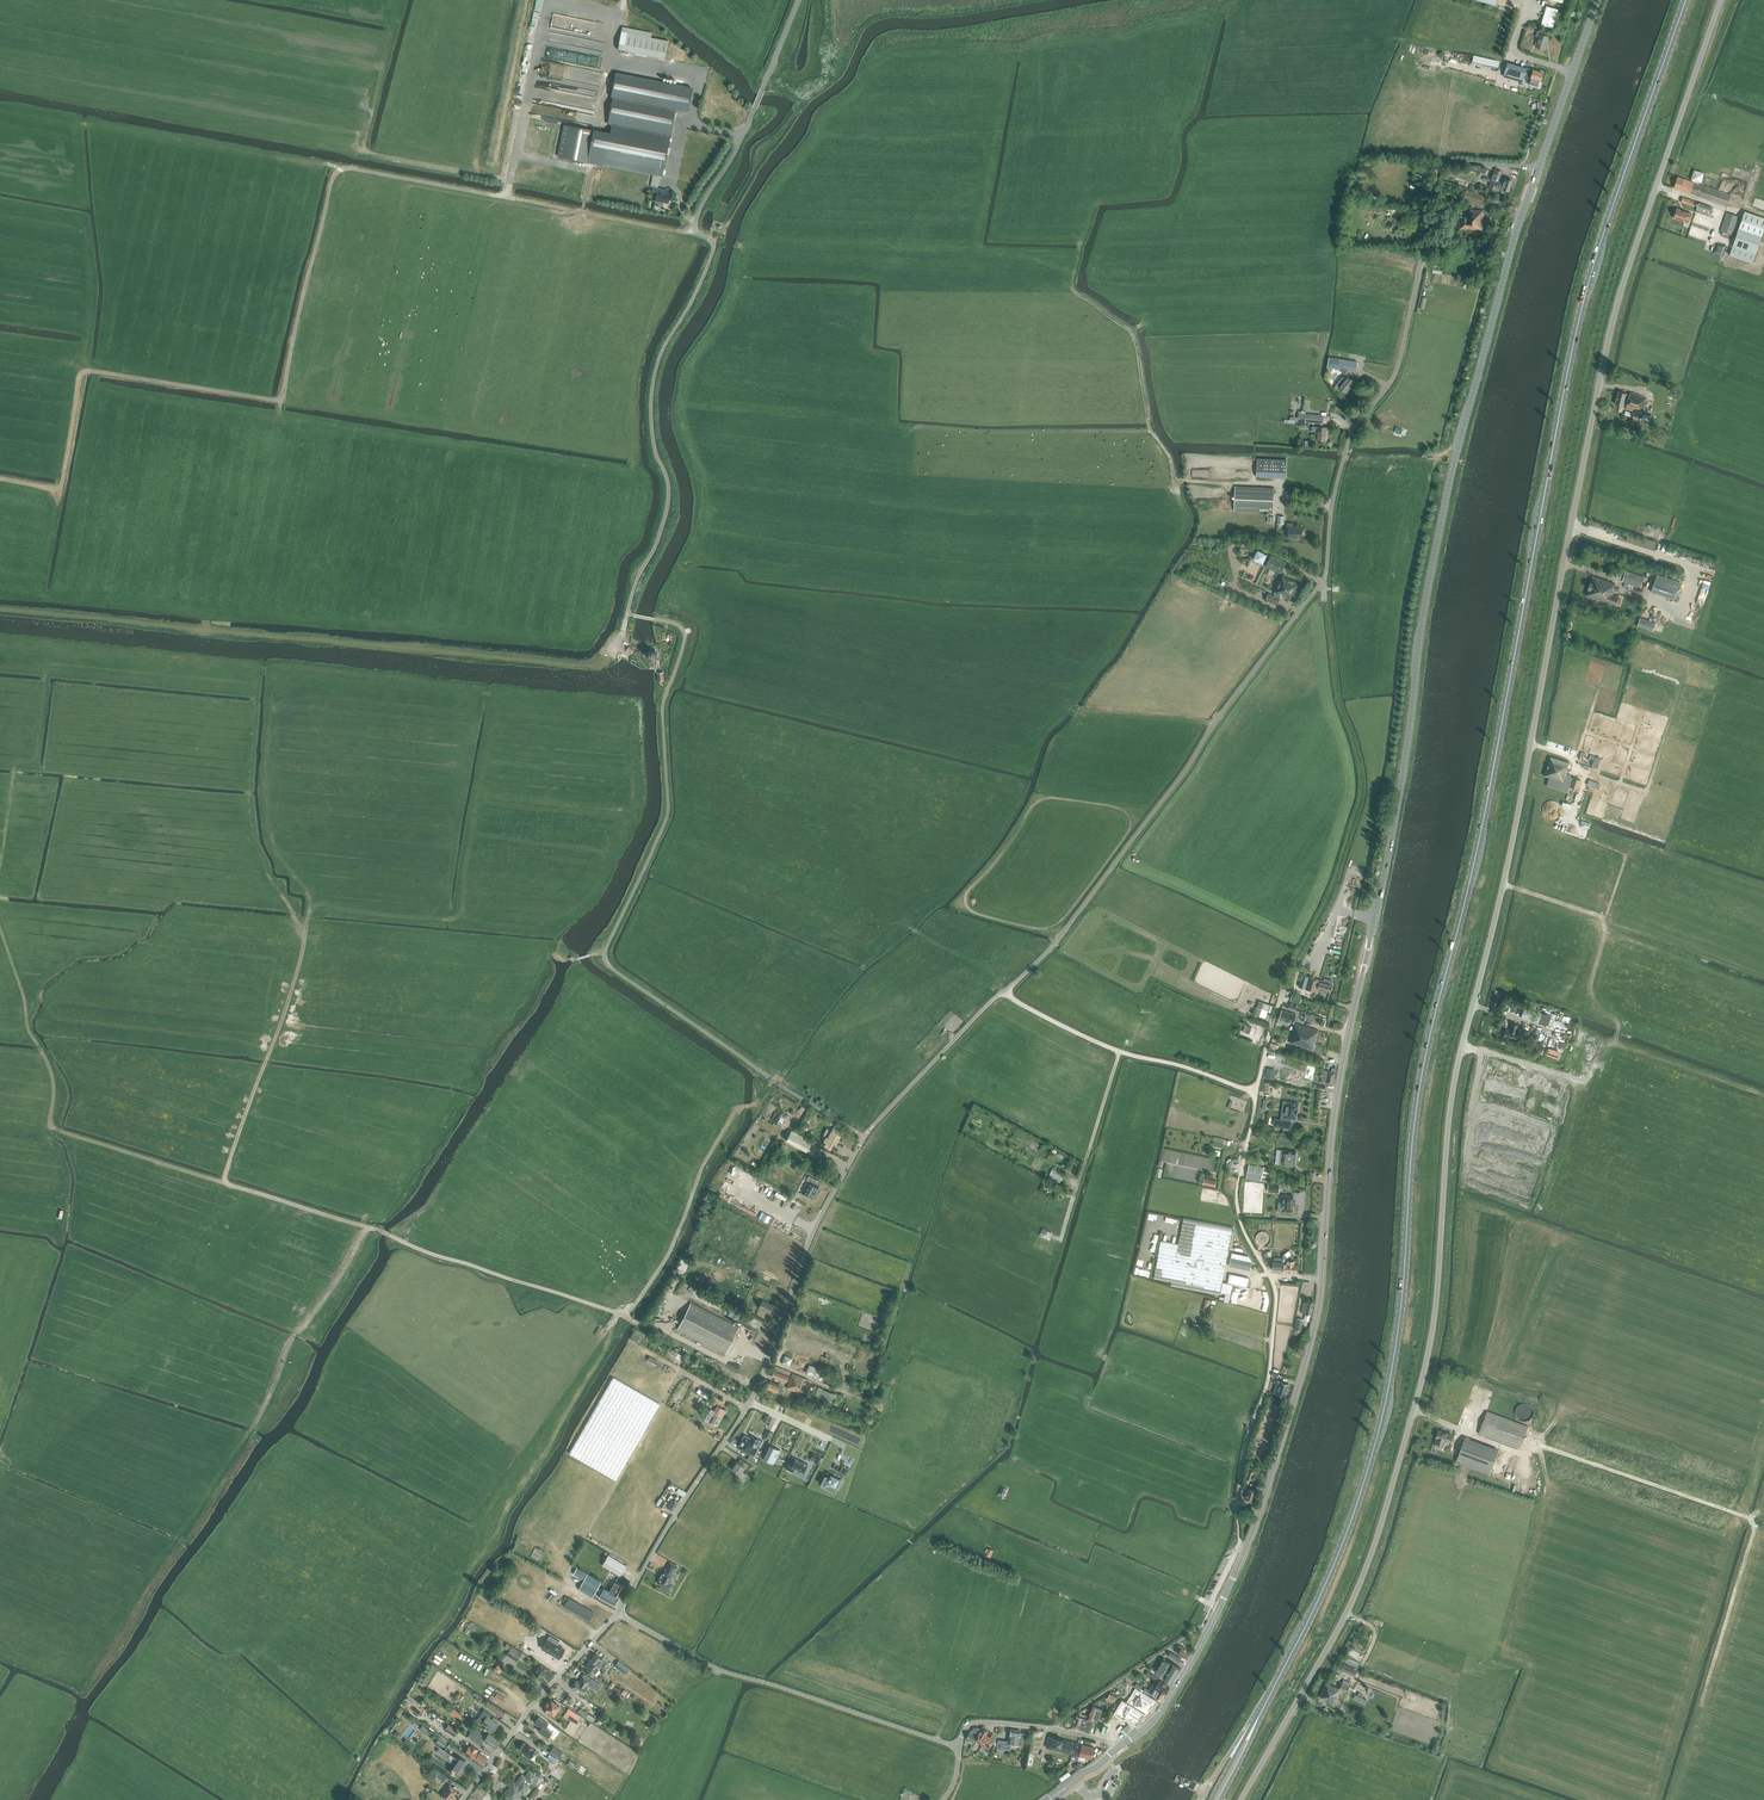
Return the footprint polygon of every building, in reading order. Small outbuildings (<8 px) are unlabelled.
[(1545,18),(1543,25),(1551,28),(1553,20),(1545,18)] [(618,49),(664,59),(668,41),(651,37),(651,33),(622,27),(618,49)] [(1538,38),(1535,46),(1545,49),(1549,37),(1544,35),(1545,33),(1538,31),(1536,37),(1538,38)] [(1472,61),(1498,67),(1500,60),(1473,55),(1472,61)] [(1531,76),(1529,83),(1538,86),(1540,80),(1541,81),(1543,73),(1533,70),(1533,71),(1527,69),(1527,68),(1508,63),(1503,76),(1523,82),(1525,74),(1531,76)] [(570,71),(569,81),(589,81),(589,71),(570,71)] [(616,73),(611,97),(612,97),(675,109),(687,112),(692,88),(616,73)] [(612,97),(607,124),(611,125),(612,124),(670,136),(675,109),(612,97)] [(588,155),(586,161),(587,162),(603,165),(604,164),(650,173),(654,174),(660,175),(662,175),(670,136),(612,124),(611,125),(610,132),(593,128),(593,130),(588,155)] [(564,125),(558,156),(586,161),(588,155),(593,130),(564,125)] [(1487,190),(1495,192),(1497,187),(1508,191),(1512,181),(1505,178),(1503,183),(1499,182),(1503,172),(1495,169),(1487,190)] [(1694,171),(1691,180),(1693,180),(1692,182),(1698,184),(1699,182),(1700,183),(1703,174),(1694,171)] [(1705,176),(1703,184),(1712,185),(1713,177),(1705,176)] [(1679,190),(1691,194),(1727,207),(1731,195),(1692,182),(1691,181),(1685,179),(1678,177),(1674,188),(1679,190)] [(1420,186),(1418,197),(1424,198),(1426,187),(1420,186)] [(655,205),(657,205),(657,206),(658,206),(663,207),(664,202),(668,203),(670,195),(660,193),(661,189),(653,187),(651,196),(656,197),(655,205)] [(1488,210),(1491,202),(1492,199),(1467,190),(1463,201),(1488,210)] [(1681,202),(1695,207),(1696,202),(1683,197),(1681,202)] [(1696,210),(1710,215),(1713,208),(1699,203),(1696,210)] [(1690,220),(1692,213),(1677,208),(1673,218),(1684,221),(1685,219),(1690,220)] [(1458,216),(1458,230),(1482,231),(1483,210),(1462,210),(1460,210),(1460,216),(1458,216)] [(1729,255),(1752,263),(1755,253),(1763,229),(1763,218),(1745,211),(1733,245),(1729,255)] [(1727,213),(1721,231),(1732,235),(1738,216),(1727,213)] [(1462,245),(1463,237),(1454,237),(1454,245),(1462,245)] [(1357,373),(1358,362),(1329,358),(1327,368),(1357,373)] [(1343,377),(1336,385),(1338,387),(1346,393),(1355,382),(1347,376),(1345,379),(1343,377)] [(1618,391),(1615,404),(1626,406),(1626,409),(1643,413),(1646,402),(1645,401),(1646,396),(1630,392),(1628,400),(1625,399),(1626,394),(1618,391)] [(1299,414),(1298,419),(1301,420),(1300,423),(1305,424),(1305,421),(1308,422),(1318,422),(1323,423),(1323,422),(1324,416),(1305,414),(1306,411),(1299,411),(1299,414)] [(1328,427),(1316,426),(1315,434),(1316,434),(1316,440),(1325,441),(1326,432),(1327,432),(1328,427)] [(1257,458),(1256,476),(1286,478),(1287,460),(1257,458)] [(1235,486),(1235,497),(1234,511),(1273,512),(1274,488),(1235,486)] [(1289,528),(1288,538),(1302,538),(1302,528),(1293,528),(1294,523),(1287,523),(1287,528),(1289,528)] [(1253,559),(1262,564),(1267,555),(1258,550),(1253,559)] [(1265,565),(1280,573),(1285,562),(1269,555),(1265,565)] [(1632,585),(1641,588),(1644,577),(1626,571),(1622,581),(1632,585)] [(1651,591),(1674,598),(1680,581),(1657,574),(1651,591)] [(1587,596),(1616,606),(1619,597),(1613,595),(1614,590),(1616,584),(1593,576),(1587,596)] [(1280,595),(1292,601),(1300,584),(1284,577),(1282,577),(1280,581),(1279,580),(1274,592),(1276,593),(1274,596),(1268,593),(1265,599),(1277,605),(1280,599),(1279,598),(1280,595)] [(1655,623),(1640,618),(1637,626),(1653,631),(1655,623)] [(647,657),(650,661),(655,661),(658,659),(659,653),(656,650),(650,649),(647,652),(647,657)] [(1578,764),(1592,768),(1595,760),(1581,755),(1578,764)] [(1566,800),(1574,803),(1582,780),(1572,777),(1572,778),(1567,776),(1570,764),(1550,757),(1544,776),(1549,778),(1547,786),(1568,792),(1566,800)] [(1562,810),(1562,809),(1561,808),(1561,806),(1560,805),(1559,803),(1558,802),(1556,801),(1555,800),(1553,800),(1551,800),(1549,800),(1547,801),(1546,802),(1544,804),(1543,805),(1543,807),(1543,809),(1543,811),(1543,813),(1544,815),(1545,816),(1546,817),(1548,818),(1549,819),(1551,819),(1553,819),(1555,818),(1557,818),(1558,817),(1560,815),(1561,813),(1561,811),(1562,810)] [(1302,975),(1299,987),(1306,989),(1316,992),(1317,990),(1324,992),(1324,990),(1330,992),(1330,991),(1331,991),(1332,989),(1331,988),(1332,984),(1332,981),(1324,978),(1323,981),(1320,980),(1319,980),(1310,977),(1302,975)] [(1292,994),(1290,1001),(1300,1003),(1301,997),(1292,994)] [(1258,1001),(1256,1007),(1257,1007),(1254,1016),(1259,1017),(1262,1009),(1264,1003),(1258,1001)] [(1521,1017),(1538,1022),(1541,1013),(1524,1008),(1521,1017)] [(1286,1021),(1290,1012),(1283,1010),(1280,1019),(1286,1021)] [(1296,1015),(1290,1012),(1286,1021),(1293,1024),(1296,1015)] [(1563,1015),(1562,1021),(1555,1019),(1555,1018),(1549,1017),(1548,1024),(1567,1029),(1570,1017),(1563,1015)] [(1295,1023),(1292,1033),(1315,1040),(1318,1030),(1295,1023)] [(1503,1038),(1515,1041),(1517,1032),(1519,1026),(1511,1023),(1509,1030),(1506,1029),(1503,1038)] [(1250,1034),(1252,1027),(1245,1025),(1242,1031),(1250,1034)] [(1313,1049),(1315,1040),(1292,1033),(1289,1042),(1313,1049)] [(1321,1082),(1334,1084),(1336,1072),(1323,1070),(1322,1075),(1322,1076),(1321,1082)] [(1298,1104),(1287,1102),(1284,1120),(1275,1119),(1274,1126),(1290,1129),(1292,1122),(1290,1121),(1291,1118),(1296,1119),(1297,1113),(1298,1110),(1297,1110),(1298,1104)] [(824,1141),(825,1142),(824,1145),(830,1149),(832,1146),(834,1142),(836,1143),(839,1138),(838,1138),(842,1131),(834,1127),(827,1138),(826,1137),(824,1141)] [(818,1145),(792,1130),(786,1140),(812,1155),(818,1145)] [(1296,1151),(1281,1150),(1279,1164),(1295,1166),(1296,1151)] [(1262,1180),(1267,1182),(1270,1168),(1264,1167),(1249,1164),(1246,1177),(1261,1181),(1262,1180)] [(1053,1168),(1049,1175),(1061,1181),(1065,1174),(1053,1168)] [(817,1184),(819,1181),(810,1176),(808,1179),(812,1182),(804,1194),(813,1199),(820,1186),(817,1184)] [(1216,1181),(1204,1178),(1203,1184),(1215,1187),(1216,1181)] [(1293,1196),(1284,1195),(1283,1195),(1282,1211),(1292,1212),(1293,1196)] [(1171,1286),(1220,1295),(1232,1228),(1184,1219),(1179,1244),(1161,1241),(1154,1279),(1171,1282),(1171,1286)] [(1283,1259),(1282,1268),(1282,1269),(1282,1272),(1296,1273),(1296,1271),(1297,1271),(1297,1269),(1297,1268),(1297,1265),(1295,1264),(1295,1261),(1287,1261),(1287,1257),(1291,1254),(1288,1251),(1283,1255),(1283,1259)] [(1230,1266),(1250,1270),(1252,1262),(1249,1256),(1232,1253),(1230,1266)] [(1270,1262),(1270,1266),(1273,1266),(1273,1268),(1282,1269),(1282,1268),(1283,1259),(1282,1258),(1276,1258),(1274,1259),(1274,1262),(1270,1262)] [(1230,1274),(1228,1283),(1247,1287),(1249,1278),(1230,1274)] [(1228,1283),(1224,1301),(1229,1302),(1233,1284),(1228,1283)] [(763,1300),(759,1307),(769,1313),(773,1305),(763,1300)] [(1305,1320),(1309,1321),(1310,1315),(1311,1315),(1314,1303),(1304,1301),(1302,1313),(1306,1314),(1305,1320)] [(691,1303),(677,1330),(725,1354),(739,1327),(691,1303)] [(1297,1318),(1295,1330),(1301,1331),(1303,1319),(1297,1318)] [(784,1355),(781,1363),(789,1366),(792,1358),(784,1355)] [(809,1364),(806,1373),(814,1376),(817,1367),(809,1364)] [(790,1371),(776,1366),(771,1376),(786,1382),(789,1375),(790,1371)] [(802,1394),(807,1379),(803,1377),(792,1373),(788,1383),(789,1384),(787,1388),(797,1392),(802,1394)] [(569,1453),(616,1480),(660,1404),(613,1377),(569,1453)] [(770,1380),(766,1388),(777,1393),(780,1394),(784,1386),(782,1385),(782,1384),(779,1383),(779,1384),(770,1380)] [(1280,1382),(1277,1393),(1286,1396),(1289,1384),(1280,1382)] [(836,1394),(823,1389),(818,1387),(815,1396),(833,1403),(836,1394)] [(1513,1409),(1516,1402),(1509,1399),(1506,1406),(1513,1409)] [(717,1405),(708,1420),(714,1424),(719,1417),(721,1419),(726,1411),(717,1405)] [(1530,1414),(1530,1413),(1530,1411),(1529,1410),(1528,1409),(1526,1407),(1525,1407),(1523,1406),(1522,1406),(1520,1407),(1519,1407),(1517,1408),(1516,1409),(1515,1411),(1515,1412),(1514,1414),(1514,1415),(1515,1417),(1516,1419),(1517,1420),(1518,1421),(1520,1422),(1522,1422),(1523,1422),(1525,1422),(1526,1421),(1528,1420),(1529,1419),(1529,1417),(1530,1416),(1530,1414)] [(1478,1434),(1519,1449),(1528,1426),(1486,1411),(1478,1434)] [(1435,1443),(1444,1445),(1445,1441),(1449,1442),(1451,1434),(1438,1430),(1435,1438),(1436,1438),(1435,1443)] [(744,1435),(740,1442),(753,1448),(754,1446),(758,1449),(759,1448),(756,1447),(759,1440),(751,1435),(750,1438),(744,1435)] [(1455,1462),(1489,1475),(1499,1450),(1465,1437),(1455,1462)] [(740,1442),(737,1448),(757,1458),(762,1450),(758,1449),(754,1446),(753,1448),(740,1442)] [(770,1444),(763,1458),(764,1456),(768,1459),(769,1459),(774,1461),(773,1463),(780,1450),(779,1451),(778,1450),(778,1449),(770,1445),(770,1444)] [(813,1453),(811,1456),(816,1459),(814,1462),(818,1464),(822,1457),(813,1453)] [(1251,1456),(1248,1466),(1255,1467),(1257,1457),(1251,1456)] [(738,1462),(737,1461),(732,1469),(740,1474),(745,1468),(750,1472),(753,1467),(740,1458),(738,1462)] [(803,1474),(808,1464),(795,1458),(793,1461),(789,1459),(785,1469),(790,1471),(792,1468),(803,1474)] [(843,1464),(840,1471),(847,1475),(850,1468),(843,1464)] [(1252,1480),(1255,1472),(1249,1469),(1246,1478),(1252,1480)] [(829,1477),(825,1475),(821,1484),(829,1488),(831,1485),(838,1488),(842,1480),(831,1474),(829,1477)] [(1002,1486),(998,1495),(1002,1497),(1006,1488),(1002,1486)] [(676,1491),(682,1495),(685,1491),(678,1487),(676,1491)] [(1248,1488),(1245,1498),(1254,1501),(1257,1491),(1248,1488)] [(666,1507),(672,1511),(679,1500),(673,1497),(666,1507)] [(664,1509),(668,1502),(663,1499),(659,1505),(664,1509)] [(986,1557),(990,1559),(993,1551),(987,1549),(985,1553),(987,1554),(986,1557)] [(626,1565),(608,1554),(602,1565),(618,1575),(620,1576),(626,1565)] [(669,1592),(670,1589),(673,1584),(669,1582),(674,1574),(678,1566),(670,1562),(666,1570),(665,1569),(658,1583),(662,1585),(661,1588),(669,1592)] [(595,1593),(614,1605),(625,1587),(615,1581),(609,1591),(604,1588),(602,1590),(601,1589),(598,1588),(601,1582),(587,1574),(577,1567),(573,1574),(583,1580),(579,1589),(592,1597),(595,1593)] [(563,1606),(589,1621),(594,1612),(568,1597),(563,1606)] [(550,1635),(547,1640),(551,1642),(549,1645),(548,1646),(546,1650),(559,1658),(564,1649),(557,1645),(559,1641),(550,1635)] [(522,1653),(512,1647),(513,1646),(507,1643),(504,1648),(509,1651),(507,1654),(517,1661),(519,1658),(522,1653)] [(1177,1654),(1185,1658),(1190,1651),(1182,1646),(1180,1645),(1177,1649),(1175,1652),(1178,1653),(1177,1654)] [(1168,1656),(1178,1662),(1181,1658),(1170,1652),(1168,1656)] [(522,1653),(519,1658),(524,1661),(529,1657),(522,1653)] [(585,1667),(595,1674),(600,1667),(602,1669),(607,1663),(609,1660),(604,1656),(602,1659),(594,1654),(594,1653),(589,1660),(590,1660),(585,1667)] [(1151,1667),(1149,1670),(1152,1672),(1155,1673),(1160,1676),(1163,1678),(1172,1683),(1181,1668),(1172,1663),(1164,1658),(1156,1670),(1151,1667)] [(628,1668),(619,1661),(615,1665),(625,1673),(628,1668)] [(497,1664),(494,1669),(499,1672),(502,1667),(497,1664)] [(543,1674),(548,1678),(552,1672),(540,1664),(534,1673),(540,1677),(543,1674)] [(1341,1668),(1355,1674),(1357,1670),(1343,1664),(1341,1668)] [(1153,1685),(1154,1686),(1155,1687),(1160,1690),(1159,1691),(1164,1694),(1165,1694),(1170,1686),(1159,1680),(1159,1681),(1157,1680),(1160,1676),(1155,1673),(1152,1672),(1150,1676),(1156,1679),(1153,1685)] [(577,1681),(572,1688),(583,1694),(587,1687),(586,1687),(588,1683),(597,1689),(600,1684),(584,1674),(583,1676),(579,1682),(577,1681)] [(1339,1688),(1346,1692),(1351,1683),(1343,1680),(1339,1688)] [(1338,1693),(1339,1689),(1339,1688),(1327,1683),(1320,1698),(1333,1704),(1338,1693)] [(1149,1691),(1152,1693),(1155,1695),(1161,1699),(1164,1694),(1159,1691),(1160,1690),(1155,1687),(1154,1686),(1153,1685),(1149,1691)] [(1128,1705),(1129,1702),(1130,1701),(1123,1697),(1128,1690),(1125,1688),(1120,1692),(1119,1693),(1117,1694),(1115,1696),(1116,1697),(1115,1698),(1117,1699),(1116,1700),(1122,1704),(1124,1702),(1128,1705)] [(1130,1701),(1129,1702),(1147,1714),(1155,1702),(1137,1690),(1130,1701)] [(497,1694),(495,1697),(502,1702),(504,1698),(497,1694)] [(1367,1700),(1356,1694),(1354,1699),(1365,1705),(1367,1700)] [(419,1703),(409,1696),(406,1699),(416,1706),(419,1703)] [(548,1712),(550,1710),(554,1713),(559,1706),(550,1699),(543,1708),(548,1712)] [(1122,1704),(1116,1714),(1124,1719),(1125,1717),(1138,1725),(1144,1715),(1128,1705),(1124,1702),(1122,1704)] [(488,1707),(502,1717),(505,1712),(492,1703),(488,1707)] [(1088,1718),(1090,1719),(1095,1720),(1096,1718),(1099,1720),(1103,1709),(1092,1706),(1088,1718)] [(568,1709),(564,1715),(576,1723),(578,1721),(580,1717),(568,1709)] [(593,1722),(596,1718),(581,1709),(578,1713),(593,1722)] [(484,1710),(476,1721),(483,1726),(484,1725),(488,1728),(486,1730),(492,1734),(499,1724),(495,1721),(496,1719),(493,1717),(492,1719),(489,1717),(490,1715),(484,1710)] [(1080,1716),(1076,1715),(1072,1726),(1078,1729),(1081,1722),(1086,1724),(1086,1723),(1088,1724),(1090,1719),(1088,1718),(1085,1717),(1086,1715),(1081,1713),(1080,1716)] [(539,1716),(534,1722),(540,1727),(538,1730),(547,1737),(552,1731),(546,1726),(548,1723),(546,1722),(539,1716)] [(1095,1720),(1090,1719),(1088,1724),(1086,1723),(1086,1724),(1081,1722),(1078,1729),(1090,1733),(1095,1720)] [(477,1730),(477,1729),(474,1727),(469,1736),(471,1738),(471,1739),(480,1745),(481,1745),(484,1741),(495,1749),(500,1741),(489,1733),(486,1737),(477,1730)] [(968,1740),(968,1742),(972,1744),(976,1736),(981,1729),(977,1727),(973,1728),(971,1732),(969,1732),(966,1737),(968,1739),(968,1740)] [(461,1740),(465,1736),(455,1728),(452,1733),(461,1740)] [(992,1743),(993,1743),(996,1736),(992,1734),(990,1737),(986,1735),(988,1731),(983,1728),(975,1740),(980,1743),(980,1742),(990,1748),(992,1743)] [(1005,1740),(1004,1749),(1010,1749),(1011,1743),(1015,1744),(1023,1745),(1023,1743),(1024,1733),(1020,1733),(1020,1731),(1010,1729),(1009,1741),(1005,1740)] [(441,1747),(437,1752),(455,1764),(449,1772),(455,1776),(465,1760),(460,1757),(458,1759),(444,1750),(449,1743),(440,1736),(435,1743),(434,1743),(441,1747)] [(1046,1748),(1072,1754),(1075,1742),(1048,1736),(1046,1748)] [(415,1747),(406,1740),(404,1742),(413,1750),(415,1747)] [(1076,1743),(1072,1756),(1078,1757),(1078,1756),(1081,1744),(1076,1743)] [(477,1751),(478,1750),(471,1744),(470,1746),(469,1746),(465,1752),(464,1752),(473,1759),(472,1758),(473,1756),(475,1758),(483,1765),(487,1759),(477,1751)] [(534,1755),(537,1757),(539,1753),(536,1751),(536,1752),(533,1750),(534,1749),(529,1745),(528,1747),(525,1744),(520,1751),(531,1760),(534,1755)] [(1082,1744),(1078,1759),(1084,1760),(1085,1757),(1092,1759),(1094,1747),(1082,1744)] [(553,1746),(549,1752),(559,1758),(563,1752),(553,1746)] [(447,1778),(440,1772),(436,1776),(443,1783),(447,1778)] [(536,1776),(530,1772),(525,1777),(531,1782),(536,1776)] [(524,1793),(530,1786),(529,1785),(532,1782),(531,1782),(525,1777),(522,1775),(515,1784),(514,1782),(509,1789),(510,1790),(506,1796),(510,1798),(509,1799),(517,1799),(522,1793),(524,1793)] [(448,1785),(440,1795),(446,1799),(450,1799),(457,1792),(448,1785)]
